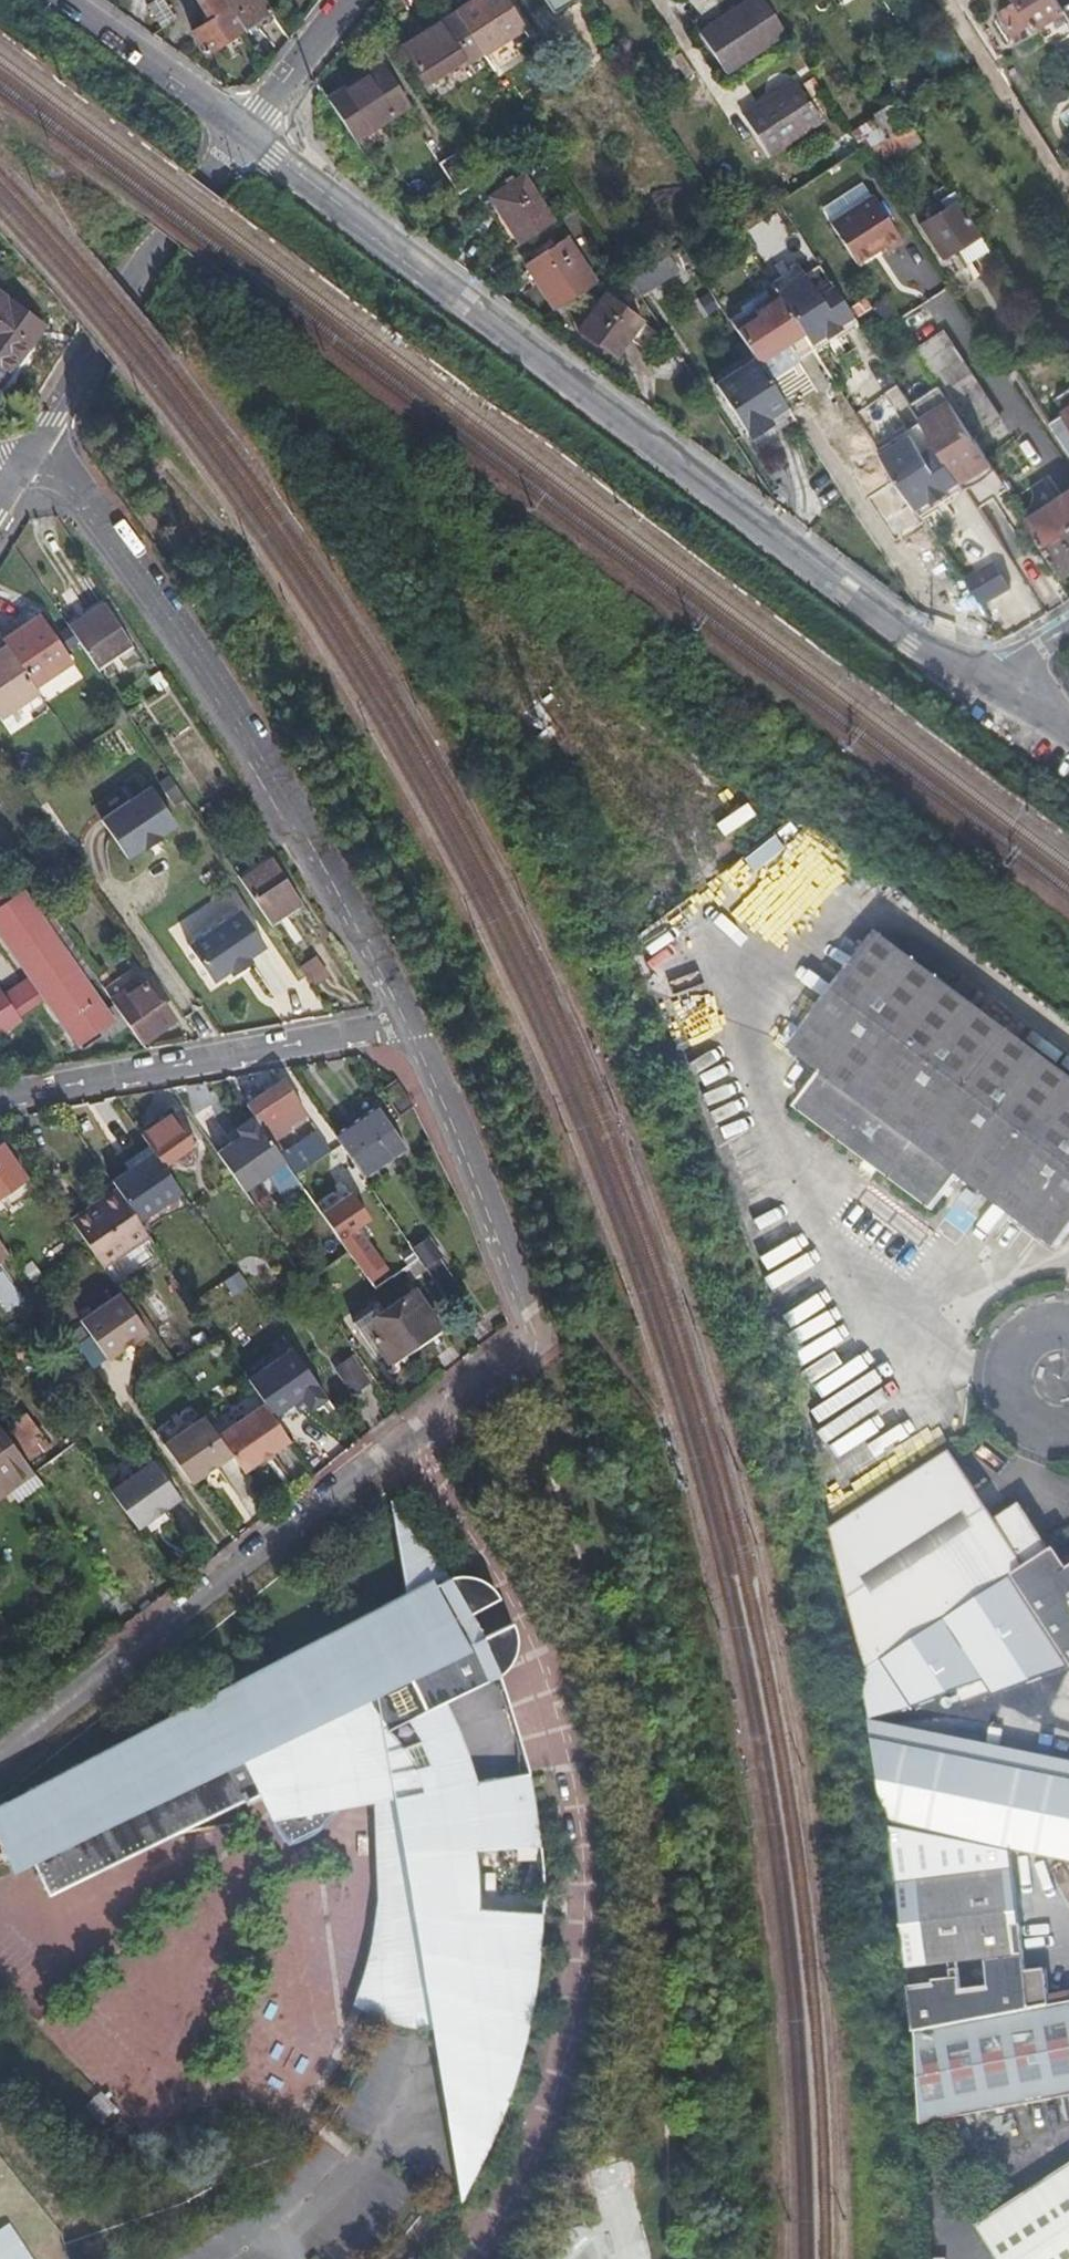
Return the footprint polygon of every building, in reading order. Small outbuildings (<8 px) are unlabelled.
[(165,0),(156,0),(148,5),(163,28),(177,19),(165,0)] [(223,0),(197,0),(210,19),(193,30),(208,52),(243,30),(223,0)] [(247,27),(272,12),(264,0),(230,0),(247,27)] [(506,0),(474,0),(456,12),(484,54),(524,28),(506,0)] [(765,0),(751,0),(700,33),(726,73),(787,34),(765,0)] [(1021,4),(1016,7),(1014,4),(999,13),(1018,44),(1038,32),(1037,30),(1066,12),(1064,9),(1058,0),(1019,0),(1021,4)] [(1064,9),(1068,6),(1068,0),(1058,0),(1064,9)] [(456,12),(441,22),(402,46),(427,84),(465,59),(468,64),(484,54),(456,12)] [(409,105),(383,65),(329,100),(355,140),(409,105)] [(823,122),(796,80),(743,114),(770,156),(823,122)] [(910,123),(898,104),(876,118),(888,137),(910,123)] [(875,117),(851,132),(862,148),(864,152),(888,137),(876,118),(875,117)] [(888,137),(864,152),(876,170),(921,141),(910,123),(888,137)] [(540,141),(535,133),(522,141),(527,150),(538,143),(540,141)] [(476,184),(455,153),(439,163),(460,194),(476,184)] [(554,223),(524,175),(490,197),(521,244),(554,223)] [(980,235),(958,202),(960,201),(955,194),(927,212),(931,218),(919,225),(941,259),(957,249),(980,235)] [(872,195),(830,223),(859,267),(885,249),(889,254),(904,244),(872,195)] [(980,235),(957,249),(966,265),(989,251),(980,235)] [(597,283),(568,237),(526,263),(555,309),(597,283)] [(679,271),(668,255),(642,273),(652,288),(679,271)] [(814,257),(772,284),(778,294),(814,350),(816,353),(858,325),(856,320),(814,257)] [(0,293),(0,386),(44,325),(0,293)] [(911,332),(950,308),(940,293),(901,317),(911,332)] [(642,320),(606,294),(580,330),(615,357),(642,320)] [(718,309),(707,294),(698,300),(709,316),(718,309)] [(778,294),(755,309),(757,312),(735,327),(756,358),(769,379),(814,350),(778,294)] [(1001,420),(944,332),(917,349),(940,384),(942,387),(944,390),(956,408),(969,430),(975,438),(1001,420)] [(1053,348),(1046,337),(1032,346),(1039,357),(1053,348)] [(1056,351),(1020,374),(1049,420),(1064,411),(1068,419),(1068,371),(1056,351)] [(769,379),(756,358),(716,384),(752,439),(773,426),(768,419),(787,406),(769,379)] [(969,430),(956,408),(944,390),(942,387),(911,406),(926,429),(954,471),(960,482),(963,487),(993,467),(975,438),(969,430)] [(883,393),(855,415),(880,448),(909,425),(883,393)] [(926,429),(912,439),(946,491),(960,482),(954,471),(926,429)] [(912,439),(884,457),(900,484),(918,510),(931,500),(933,503),(948,494),(946,491),(912,439)] [(1063,500),(1029,522),(1064,576),(1068,573),(1068,510),(1063,500)] [(980,609),(1011,591),(992,560),(962,578),(980,609)] [(71,628),(100,672),(135,648),(107,605),(71,628)] [(1,721),(39,694),(36,689),(73,663),(41,616),(19,631),(16,625),(0,636),(0,643),(1,644),(0,644),(0,719),(1,721)] [(151,786),(101,819),(127,857),(143,846),(144,847),(161,836),(160,835),(176,824),(151,786)] [(795,909),(848,870),(802,810),(730,864),(747,886),(767,871),(795,909)] [(272,854),(238,875),(270,922),(302,901),(272,854)] [(31,978),(44,996),(78,1045),(99,1031),(106,1040),(129,1023),(113,999),(38,892),(33,885),(14,898),(0,907),(0,933),(31,978)] [(14,898),(6,887),(0,891),(0,907),(14,898)] [(242,912),(189,947),(214,984),(231,973),(234,977),(253,964),(250,960),(267,949),(242,912)] [(1068,1232),(1068,1075),(877,932),(789,1049),(821,1073),(794,1108),(932,1211),(958,1176),(1056,1249),(1068,1232)] [(298,968),(313,988),(330,975),(314,955),(298,968)] [(21,1020),(17,1015),(44,996),(31,978),(5,997),(2,992),(0,993),(0,1034),(21,1020)] [(177,1016),(152,980),(139,989),(136,984),(113,999),(129,1023),(142,1041),(177,1016)] [(1003,1018),(1010,1008),(972,983),(965,993),(1003,1018)] [(1062,1060),(1068,1051),(1032,1027),(1026,1036),(1062,1060)] [(0,1055),(0,1068),(9,1065),(7,1053),(0,1055)] [(284,1078),(247,1103),(256,1117),(272,1141),(292,1127),(291,1126),(308,1114),(284,1078)] [(408,1146),(379,1106),(336,1137),(365,1177),(408,1146)] [(198,1142),(176,1110),(141,1133),(155,1152),(164,1165),(198,1142)] [(272,1141),(256,1117),(238,1129),(243,1136),(218,1154),(245,1192),(287,1163),(282,1156),(272,1141)] [(331,1151),(319,1132),(282,1156),(287,1163),(295,1175),(316,1161),(331,1151)] [(3,1142),(0,1144),(0,1197),(27,1177),(3,1142)] [(164,1165),(155,1152),(113,1181),(117,1188),(142,1223),(184,1194),(164,1165)] [(316,1161),(295,1175),(307,1192),(328,1177),(316,1161)] [(315,1194),(344,1234),(339,1237),(340,1240),(349,1251),(370,1282),(389,1269),(358,1225),(366,1220),(357,1207),(348,1213),(328,1185),(315,1194)] [(117,1188),(72,1218),(96,1253),(104,1266),(150,1235),(142,1223),(117,1188)] [(480,1318),(440,1258),(443,1256),(430,1237),(413,1249),(419,1257),(423,1263),(426,1268),(427,1270),(468,1327),(480,1318)] [(0,1239),(0,1259),(10,1252),(0,1239)] [(349,1251),(340,1240),(304,1266),(301,1263),(297,1265),(298,1266),(308,1281),(349,1251)] [(419,1257),(404,1268),(413,1281),(427,1270),(426,1268),(423,1263),(419,1257)] [(102,1272),(94,1261),(77,1272),(85,1283),(102,1272)] [(389,1269),(370,1282),(375,1289),(394,1276),(389,1269)] [(441,1326),(415,1288),(363,1324),(389,1362),(441,1326)] [(150,1334),(121,1293),(81,1320),(110,1361),(150,1334)] [(827,1310),(790,1331),(797,1343),(834,1323),(827,1310)] [(92,1336),(78,1344),(89,1365),(103,1358),(92,1336)] [(266,1401),(274,1413),(276,1416),(303,1399),(312,1413),(330,1401),(298,1351),(253,1380),(266,1401)] [(370,1382),(352,1356),(335,1368),(353,1393),(370,1382)] [(274,1413),(266,1401),(219,1434),(235,1458),(244,1472),(290,1440),(276,1416),(274,1413)] [(26,1412),(11,1425),(32,1461),(52,1446),(26,1412)] [(208,1417),(166,1444),(194,1485),(235,1458),(219,1434),(208,1417)] [(0,1425),(0,1491),(7,1486),(17,1500),(42,1483),(35,1473),(0,1425)] [(1012,1576),(1051,1551),(1021,1503),(995,1519),(951,1451),(830,1529),(866,1670),(1012,1576)] [(181,1497),(154,1459),(110,1490),(137,1529),(181,1497)] [(0,1809),(0,1825),(13,1851),(30,1842),(36,1853),(30,1856),(33,1862),(49,1894),(167,1836),(241,1823),(238,1802),(260,1791),(256,1783),(276,1780),(276,1783),(276,1787),(277,1791),(278,1796),(279,1802),(280,1807),(281,1812),(283,1816),(284,1819),(285,1821),(288,1824),(291,1828),(293,1827),(299,1825),(305,1821),(310,1817),(314,1813),(317,1810),(319,1808),(323,1804),(326,1800),(331,1792),(335,1782),(336,1774),(337,1767),(334,1755),(347,1749),(352,1746),(366,1760),(378,1779),(387,1799),(393,1811),(407,1845),(421,1880),(387,1880),(386,1905),(383,1930),(379,1951),(377,1960),(374,1973),(370,1987),(366,1997),(363,2009),(370,2013),(378,2016),(386,2019),(393,2022),(400,2023),(408,2024),(422,2027),(428,2027),(433,2028),(462,2200),(463,2199),(469,2188),(475,2178),(481,2166),(485,2156),(492,2144),(497,2132),(502,2120),(507,2108),(512,2094),(516,2080),(520,2067),(524,2054),(527,2040),(530,2028),(533,2013),(535,2000),(537,1988),(538,1977),(540,1963),(541,1950),(543,1936),(543,1925),(544,1914),(478,1909),(478,1908),(479,1902),(479,1889),(478,1880),(476,1860),(475,1849),(542,1847),(541,1832),(539,1819),(537,1805),(535,1793),(533,1781),(531,1772),(472,1782),(461,1784),(460,1781),(458,1776),(455,1767),(452,1759),(449,1751),(445,1740),(442,1733),(437,1722),(431,1707),(441,1702),(501,1673),(496,1660),(491,1648),(485,1635),(473,1612),(467,1602),(458,1588),(450,1576),(448,1574),(439,1560),(424,1539),(416,1529),(390,1500),(406,1597),(0,1809)] [(1068,1569),(1055,1549),(1051,1551),(1012,1576),(1068,1662),(1068,1569)] [(493,1588),(490,1584),(487,1582),(484,1580),(479,1578),(475,1576),(471,1575),(467,1574),(461,1574),(457,1575),(453,1575),(450,1576),(458,1588),(467,1602),(473,1612),(500,1597),(498,1594),(496,1591),(493,1588)] [(516,1632),(515,1628),(514,1625),(512,1622),(485,1635),(491,1648),(496,1660),(501,1673),(505,1670),(508,1666),(511,1661),(513,1656),(514,1652),(516,1647),(517,1642),(516,1637),(516,1632)] [(872,1673),(862,1675),(868,1716),(879,1714),(872,1673)] [(456,1735),(452,1728),(447,1718),(441,1702),(431,1707),(437,1722),(442,1733),(445,1740),(449,1751),(452,1759),(455,1767),(458,1776),(460,1781),(461,1784),(472,1782),(471,1778),(469,1772),(466,1763),(463,1755),(460,1747),(456,1735)] [(873,1737),(1068,1777),(1068,1759),(869,1718),(873,1737)] [(873,1737),(888,1825),(1068,1862),(1068,1777),(873,1737)] [(378,1779),(366,1760),(352,1746),(347,1749),(334,1755),(337,1767),(336,1774),(335,1782),(331,1792),(326,1800),(323,1804),(319,1808),(317,1810),(338,1807),(371,1801),(387,1799),(378,1779)] [(284,1819),(283,1816),(281,1812),(280,1807),(279,1802),(278,1796),(277,1791),(276,1787),(276,1783),(263,1789),(263,1793),(264,1798),(265,1805),(267,1811),(268,1816),(270,1820),(271,1823),(273,1826),(274,1829),(277,1833),(283,1839),(286,1843),(291,1842),(297,1841),(306,1837),(313,1832),(319,1828),(324,1823),(329,1818),(334,1812),(337,1808),(338,1807),(317,1810),(314,1813),(310,1817),(305,1821),(299,1825),(293,1827),(291,1828),(288,1824),(285,1821),(284,1819)] [(407,1845),(393,1811),(387,1799),(371,1801),(373,1815),(375,1866),(376,1879),(387,1880),(421,1880),(407,1845)] [(0,1825),(0,1842),(12,1872),(22,1867),(13,1851),(0,1825)] [(33,1862),(30,1856),(36,1853),(30,1842),(13,1851),(22,1867),(33,1862)] [(948,1963),(950,1979),(933,1980),(933,1983),(910,1986),(915,2032),(1050,2006),(1046,1969),(1027,1971),(1021,1924),(1012,1925),(1006,1870),(916,1880),(926,1966),(948,1963)] [(379,1951),(383,1930),(386,1905),(387,1880),(376,1879),(374,1906),(371,1934),(369,1948),(367,1958),(363,1970),(359,1983),(356,1994),(353,2003),(356,2005),(363,2009),(366,1997),(370,1987),(374,1973),(377,1960),(379,1951)] [(915,2032),(921,2125),(1068,2096),(1068,2002),(1050,2006),(915,2032)] [(976,2226),(998,2258),(1068,2258),(1068,2166),(976,2226)] [(7,2224),(0,2229),(0,2258),(31,2258),(7,2224)]
